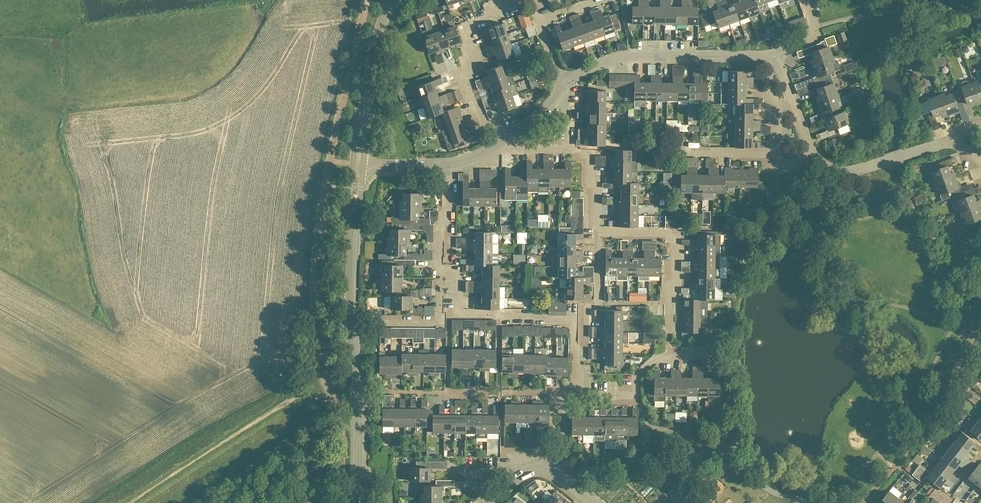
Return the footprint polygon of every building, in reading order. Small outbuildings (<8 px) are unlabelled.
[(458,3),(457,0),(445,0),(449,9),(454,7),(453,5),(458,3)] [(643,25),(643,0),(638,0),(638,8),(632,8),(632,25),(643,25)] [(643,25),(654,25),(654,8),(649,8),(649,0),(643,0),(643,25)] [(659,8),(654,8),(654,25),(665,25),(665,0),(660,0),(660,4),(659,4),(659,8)] [(676,26),(676,8),(671,8),(671,3),(670,3),(670,0),(666,0),(665,0),(665,25),(676,26)] [(676,26),(687,26),(687,0),(682,0),(682,8),(676,8),(676,26)] [(687,0),(687,26),(698,26),(698,8),(692,8),(692,0),(687,0)] [(701,17),(705,28),(717,23),(718,29),(729,25),(720,1),(720,0),(714,0),(715,3),(718,11),(713,13),(701,17)] [(739,22),(733,5),(728,7),(725,0),(724,0),(720,1),(729,25),(739,22)] [(749,18),(743,0),(737,0),(738,3),(733,5),(739,22),(749,18)] [(749,18),(760,14),(757,7),(754,0),(743,0),(749,18)] [(588,24),(594,40),(604,37),(595,13),(594,10),(590,11),(592,17),(587,19),(588,24)] [(609,16),(603,18),(601,11),(595,13),(604,37),(614,33),(614,32),(621,30),(616,15),(609,18),(609,16)] [(416,17),(418,24),(428,20),(426,13),(416,17)] [(584,44),(594,40),(588,24),(583,26),(579,15),(574,17),(584,44)] [(567,31),(573,48),(584,44),(574,17),(569,19),(573,29),(567,31)] [(804,18),(798,20),(801,28),(806,26),(804,18)] [(448,24),(450,29),(444,31),(450,47),(456,45),(457,48),(462,46),(453,22),(448,24)] [(490,41),(507,35),(503,25),(479,33),(481,38),(488,36),(490,41)] [(563,51),(573,48),(567,31),(562,33),(560,26),(555,28),(563,51)] [(441,54),(434,35),(432,30),(422,34),(429,55),(435,53),(436,55),(441,54)] [(450,47),(444,31),(434,35),(441,54),(445,52),(444,50),(450,47)] [(843,33),(837,35),(840,44),(846,41),(843,33)] [(507,35),(490,41),(492,46),(485,48),(487,54),(511,46),(507,35)] [(813,66),(832,59),(828,48),(837,45),(834,36),(824,40),(825,43),(808,49),(810,55),(812,54),(814,60),(811,61),(813,66)] [(511,46),(487,54),(488,58),(495,56),(497,61),(514,55),(511,46)] [(832,59),(813,66),(817,77),(815,78),(817,84),(831,78),(833,78),(831,73),(840,69),(837,61),(833,63),(832,59)] [(530,68),(534,77),(539,75),(536,65),(530,68)] [(485,72),(487,78),(475,83),(477,88),(505,77),(501,66),(485,72)] [(693,84),(689,84),(689,102),(688,102),(688,107),(699,107),(700,66),(693,66),(693,77),(694,77),(694,80),(693,80),(693,84)] [(728,82),(753,83),(753,78),(745,78),(745,72),(728,72),(728,82)] [(505,77),(477,88),(479,93),(491,88),(493,93),(509,87),(514,85),(510,75),(505,77)] [(534,77),(527,80),(531,90),(542,86),(541,83),(538,76),(534,77)] [(634,102),(645,102),(645,84),(640,84),(640,76),(634,76),(634,89),(634,102)] [(656,102),(656,77),(651,77),(651,84),(645,84),(645,102),(656,102)] [(656,77),(656,102),(667,102),(667,84),(662,84),(662,77),(656,77)] [(677,102),(678,77),(672,77),(672,84),(667,84),(667,102),(677,102)] [(688,102),(689,102),(689,84),(683,84),(683,77),(682,77),(678,77),(677,102),(688,102)] [(818,103),(837,95),(831,78),(817,84),(799,90),(801,95),(816,90),(819,97),(816,98),(818,103)] [(440,79),(433,82),(416,88),(420,99),(437,93),(435,88),(442,85),(440,79)] [(974,84),(970,85),(969,82),(967,81),(965,81),(963,81),(961,83),(961,85),(962,87),(961,87),(966,99),(961,101),(964,108),(969,107),(968,104),(974,102),(975,104),(980,102),(974,84)] [(753,88),(753,83),(728,82),(722,83),(722,94),(745,94),(745,88),(753,88)] [(509,87),(493,93),(495,99),(483,103),(485,108),(489,106),(513,98),(518,96),(514,85),(509,87)] [(437,93),(420,99),(424,109),(458,97),(456,92),(439,98),(437,93)] [(588,103),(606,103),(606,92),(581,92),(581,97),(588,97),(588,103)] [(722,94),(722,105),(735,105),(735,104),(752,104),(753,104),(753,99),(745,99),(745,94),(722,94)] [(940,96),(947,115),(958,111),(959,113),(965,111),(964,109),(964,108),(961,101),(956,102),(953,94),(946,97),(945,94),(940,96)] [(824,120),(829,118),(838,114),(836,109),(839,108),(836,101),(839,100),(837,95),(818,103),(822,114),(820,115),(822,120),(824,120)] [(947,115),(940,96),(928,101),(932,112),(927,114),(930,121),(935,119),(934,117),(941,114),(942,117),(947,115)] [(458,97),(424,109),(428,120),(441,115),(444,114),(444,113),(442,108),(460,101),(458,97)] [(513,98),(489,106),(491,111),(498,108),(500,113),(516,107),(513,98)] [(581,109),(581,114),(606,114),(606,103),(588,103),(588,109),(581,109)] [(735,104),(735,105),(735,115),(753,116),(752,110),(760,110),(760,104),(753,104),(752,104),(735,104)] [(444,114),(441,115),(447,130),(463,124),(460,117),(462,116),(459,107),(444,113),(444,114)] [(829,118),(824,120),(828,131),(826,132),(828,138),(836,135),(834,130),(848,125),(843,112),(838,114),(829,118)] [(588,119),(588,125),(610,125),(610,114),(606,114),(581,114),(572,114),(572,119),(588,119)] [(735,126),(760,126),(760,122),(753,122),(753,116),(735,115),(735,126)] [(929,120),(915,125),(920,140),(934,136),(929,120)] [(467,140),(470,139),(478,136),(476,130),(468,133),(467,131),(466,132),(463,124),(447,130),(452,145),(454,150),(469,145),(467,140)] [(576,135),(606,135),(610,135),(610,125),(588,125),(588,130),(576,130),(576,135)] [(735,137),(752,137),(752,132),(760,132),(760,126),(735,126),(735,137)] [(866,159),(880,153),(870,128),(856,134),(866,159)] [(536,141),(546,141),(546,133),(536,133),(536,141)] [(606,147),(606,135),(576,135),(576,141),(588,141),(588,147),(606,147)] [(752,137),(735,137),(735,148),(760,148),(760,143),(752,143),(752,137)] [(605,162),(631,162),(631,150),(613,150),(613,156),(605,156),(605,162)] [(537,170),(537,188),(537,193),(548,193),(548,188),(549,163),(550,157),(544,157),(544,167),(542,169),(542,170),(537,170)] [(929,167),(931,172),(935,184),(955,177),(953,172),(950,173),(946,161),(929,167)] [(605,162),(605,167),(613,167),(613,173),(637,173),(637,163),(631,162),(605,162)] [(527,169),(527,187),(528,188),(527,193),(537,193),(537,188),(537,170),(533,170),(533,163),(526,163),(526,169),(527,169)] [(549,163),(548,188),(559,188),(559,171),(554,171),(554,163),(549,163)] [(565,171),(559,171),(559,188),(571,188),(571,163),(565,163),(565,171)] [(672,178),(672,198),(681,198),(681,193),(691,193),(692,168),(687,168),(686,176),(680,176),(680,178),(672,178)] [(691,199),(702,199),(702,176),(697,176),(697,168),(692,168),(691,193),(691,199)] [(702,176),(702,199),(713,200),(713,194),(714,168),(713,168),(708,168),(708,176),(702,176)] [(718,168),(714,168),(713,194),(724,194),(724,188),(724,176),(718,176),(718,168)] [(724,168),(724,176),(724,188),(724,187),(740,188),(741,170),(733,170),(733,169),(724,168)] [(527,169),(526,169),(522,169),(522,178),(516,178),(516,202),(527,202),(527,195),(527,193),(528,188),(527,187),(527,169)] [(749,171),(741,170),(740,188),(757,188),(758,169),(749,169),(749,171)] [(506,202),(516,202),(516,178),(511,178),(511,170),(506,170),(506,202)] [(484,207),(485,182),(485,171),(479,171),(479,182),(480,182),(480,189),(474,189),(474,207),(484,207)] [(485,182),(484,207),(497,207),(497,190),(493,190),(493,188),(490,186),(490,182),(491,182),(491,171),(485,171),(485,182)] [(605,184),(613,184),(631,184),(631,183),(636,183),(637,173),(613,173),(613,178),(605,178),(605,184)] [(955,177),(935,184),(937,189),(940,188),(942,195),(940,196),(942,201),(963,194),(961,187),(959,188),(955,177)] [(474,207),(474,189),(469,189),(469,182),(463,181),(463,207),(474,207)] [(621,195),(638,195),(639,183),(636,183),(631,183),(631,184),(613,184),(613,189),(621,189),(621,195)] [(412,189),(412,194),(402,194),(402,201),(399,201),(399,207),(420,207),(420,200),(422,200),(422,194),(434,195),(434,189),(412,189)] [(961,213),(980,206),(979,201),(976,202),(974,196),(975,195),(973,190),(966,192),(968,197),(957,201),(961,213)] [(613,205),(638,206),(638,195),(621,195),(621,200),(613,200),(613,205)] [(537,200),(538,212),(548,212),(547,200),(537,200)] [(620,216),(638,216),(638,206),(613,205),(613,210),(620,211),(620,216)] [(961,213),(963,218),(965,217),(968,224),(977,221),(979,226),(980,226),(980,208),(980,206),(961,213)] [(420,212),(420,207),(399,207),(399,217),(391,217),(391,224),(400,224),(430,225),(430,219),(417,219),(417,212),(420,212)] [(612,222),(612,227),(638,228),(638,216),(620,216),(620,222),(612,222)] [(666,216),(666,228),(675,228),(675,216),(666,216)] [(430,225),(400,224),(400,230),(390,230),(390,237),(387,237),(387,242),(408,243),(408,231),(423,231),(423,225),(430,225)] [(527,242),(527,231),(517,230),(517,242),(527,242)] [(467,239),(467,244),(492,244),(492,233),(474,233),(474,239),(467,239)] [(581,240),(581,235),(570,235),(570,234),(558,234),(558,245),(574,246),(574,240),(581,240)] [(681,246),(689,246),(720,246),(720,235),(697,235),(697,244),(695,244),(694,241),(681,241),(681,246)] [(378,255),(378,261),(381,261),(404,261),(407,261),(407,260),(407,255),(405,255),(405,248),(408,248),(408,243),(387,242),(387,256),(378,255)] [(474,249),(474,255),(492,255),(492,244),(467,244),(467,249),(474,249)] [(574,246),(558,245),(558,256),(582,256),(582,251),(574,251),(574,246)] [(638,276),(638,259),(633,259),(633,245),(628,245),(628,252),(627,252),(627,276),(638,276)] [(689,246),(689,251),(697,251),(697,257),(720,257),(720,246),(689,246)] [(606,251),(605,276),(616,276),(617,259),(611,259),(611,251),(606,251)] [(623,256),(622,256),(622,259),(617,259),(616,276),(616,281),(627,281),(627,276),(627,252),(623,252),(623,256)] [(644,259),(638,259),(638,276),(638,281),(649,282),(649,277),(649,252),(644,252),(644,259)] [(654,252),(649,252),(649,277),(660,277),(660,259),(654,259),(654,252)] [(498,255),(492,255),(474,255),(474,260),(466,260),(466,266),(474,266),(498,266),(498,255)] [(513,266),(525,266),(525,255),(513,255),(513,266)] [(553,256),(553,267),(574,267),(574,264),(576,264),(578,262),(582,262),(582,256),(558,256),(553,256)] [(720,257),(697,257),(697,262),(689,262),(689,267),(715,268),(720,268),(720,257)] [(381,273),(381,279),(401,279),(401,267),(404,267),(404,261),(381,261),(381,273)] [(499,266),(498,266),(474,266),(466,266),(462,266),(462,271),(481,271),(481,277),(499,277),(499,266)] [(553,278),(565,278),(584,278),(584,277),(591,277),(591,275),(583,275),(583,272),(578,272),(576,270),(574,270),(574,267),(553,267),(553,278)] [(715,268),(689,267),(681,267),(681,272),(696,272),(696,278),(715,279),(720,279),(720,268),(715,268)] [(481,283),(463,282),(463,288),(499,288),(499,277),(481,277),(481,283)] [(565,289),(582,289),(582,283),(590,283),(593,283),(593,277),(591,277),(584,277),(584,278),(565,278),(565,289)] [(715,279),(696,278),(697,283),(694,283),(693,284),(689,284),(689,289),(715,289),(715,279)] [(393,297),(412,297),(415,297),(415,291),(398,291),(398,284),(401,284),(401,279),(381,279),(381,291),(393,291),(393,297)] [(463,288),(463,293),(473,293),(481,293),(481,299),(499,299),(504,299),(504,288),(499,288),(463,288)] [(590,300),(590,294),(582,294),(582,289),(565,289),(565,300),(590,300)] [(697,300),(707,301),(722,300),(722,289),(715,289),(689,289),(681,289),(681,294),(697,295),(697,300)] [(638,301),(638,293),(629,293),(629,301),(638,301)] [(647,293),(638,293),(638,301),(647,301),(647,293)] [(412,297),(393,297),(391,297),(391,309),(406,310),(406,315),(414,315),(414,309),(412,309),(412,297)] [(499,310),(499,299),(481,299),(481,304),(473,304),(473,310),(499,310)] [(681,300),(680,309),(682,309),(682,317),(701,317),(701,309),(707,309),(707,301),(697,300),(683,300),(681,300)] [(605,317),(605,322),(623,322),(623,311),(591,310),(591,316),(605,317)] [(680,324),(680,333),(700,334),(701,317),(682,317),(682,324),(680,324)] [(589,332),(622,333),(623,322),(605,322),(605,327),(589,327),(589,332)] [(602,340),(605,340),(604,343),(622,343),(628,343),(628,333),(622,333),(589,332),(589,338),(601,338),(602,340)] [(622,343),(604,343),(604,347),(602,347),(601,349),(589,349),(589,354),(622,355),(622,343)] [(413,355),(413,376),(417,376),(417,373),(423,373),(424,350),(420,350),(418,351),(418,355),(413,355)] [(429,376),(434,376),(435,355),(428,355),(429,351),(427,350),(424,350),(423,373),(429,373),(429,376)] [(458,371),(463,371),(464,351),(452,350),(452,368),(458,368),(458,371)] [(508,377),(513,377),(513,355),(513,350),(502,350),(502,373),(508,373),(508,377)] [(474,368),(474,351),(464,351),(463,371),(467,371),(467,368),(474,368)] [(480,371),(485,371),(485,351),(474,351),(474,368),(480,368),(480,371)] [(496,368),(496,360),(496,351),(485,351),(485,371),(489,371),(489,368),(496,368)] [(385,378),(390,378),(390,357),(384,357),(384,353),(379,353),(379,375),(385,375),(385,378)] [(622,355),(589,354),(589,359),(604,359),(604,366),(622,366),(622,355)] [(401,373),(402,355),(401,355),(401,357),(390,357),(390,378),(395,378),(395,375),(401,375),(401,373)] [(407,376),(413,376),(413,355),(402,355),(401,373),(407,373),(407,376)] [(446,355),(435,355),(434,376),(438,376),(438,374),(446,374),(446,355)] [(524,373),(524,355),(513,355),(513,377),(517,377),(517,373),(524,373)] [(530,377),(534,377),(534,356),(524,355),(524,373),(530,373),(530,377)] [(545,376),(545,356),(541,356),(534,356),(534,377),(539,377),(539,373),(545,373),(545,376)] [(551,379),(556,379),(556,358),(546,358),(546,356),(545,356),(545,376),(551,376),(551,379)] [(556,358),(556,379),(561,379),(561,376),(568,376),(568,359),(556,358)] [(665,402),(666,396),(666,378),(660,378),(660,371),(655,371),(654,402),(665,402)] [(677,396),(677,371),(671,371),(671,378),(666,378),(666,396),(677,396)] [(677,396),(687,396),(687,379),(681,378),(681,371),(677,371),(677,396)] [(698,396),(698,371),(692,371),(692,379),(687,379),(687,396),(698,396)] [(698,396),(709,397),(709,379),(703,379),(703,371),(698,371),(698,396)] [(709,397),(709,402),(720,402),(720,397),(721,371),(714,371),(714,379),(709,379),(709,397)] [(394,409),(394,396),(386,395),(386,402),(383,402),(383,427),(394,427),(394,409)] [(400,409),(394,409),(394,427),(404,427),(404,409),(404,401),(400,400),(400,409)] [(415,427),(415,409),(415,400),(410,400),(410,409),(404,409),(404,427),(415,427)] [(421,409),(415,409),(415,427),(426,427),(426,401),(421,401),(421,409)] [(460,416),(455,416),(454,416),(454,433),(465,433),(465,416),(466,416),(466,401),(460,401),(460,416)] [(482,416),(476,416),(476,434),(476,438),(487,439),(487,434),(487,416),(487,401),(482,401),(482,416)] [(504,423),(515,423),(516,402),(511,402),(511,405),(504,405),(504,423)] [(526,423),(526,405),(521,405),(521,402),(516,402),(515,423),(526,423)] [(526,423),(537,423),(537,402),(533,402),(533,405),(526,405),(526,423)] [(537,423),(537,428),(548,428),(548,424),(549,406),(542,405),(542,402),(537,402),(537,423)] [(432,433),(443,433),(444,416),(444,407),(439,407),(439,416),(432,416),(432,412),(426,412),(426,432),(432,432),(432,433)] [(454,433),(454,416),(455,416),(455,407),(450,407),(450,416),(444,416),(443,433),(454,433)] [(476,434),(476,416),(477,407),(471,407),(471,416),(466,416),(465,416),(465,433),(476,434)] [(493,416),(487,416),(487,434),(498,434),(498,407),(493,407),(493,416)] [(583,436),(583,418),(583,409),(578,409),(578,418),(571,418),(571,435),(583,436)] [(593,436),(594,418),(594,409),(589,409),(589,418),(583,418),(583,436),(593,436)] [(593,436),(593,441),(604,441),(604,418),(605,418),(605,410),(605,409),(600,409),(600,415),(600,418),(594,418),(593,436)] [(611,418),(605,418),(604,418),(604,441),(615,441),(615,436),(615,418),(616,418),(616,409),(611,409),(611,418)] [(626,436),(626,418),(627,418),(627,409),(622,409),(622,418),(616,418),(615,418),(615,436),(615,441),(626,441),(626,436)] [(632,418),(627,418),(626,418),(626,436),(637,436),(638,409),(632,409),(632,418)] [(977,421),(970,430),(980,439),(980,425),(977,421)] [(969,452),(972,447),(979,452),(980,449),(980,447),(961,432),(954,441),(969,452)] [(947,450),(968,466),(971,462),(965,457),(969,452),(954,441),(947,450)] [(940,459),(955,470),(958,465),(965,470),(968,466),(947,450),(940,459)] [(933,468),(954,484),(958,480),(951,475),(955,470),(940,459),(933,468)] [(446,469),(446,462),(416,462),(416,468),(408,468),(408,482),(429,482),(429,469),(446,469)] [(968,479),(977,486),(980,481),(980,466),(979,464),(968,479)] [(941,488),(945,483),(951,488),(954,484),(933,468),(929,473),(920,466),(912,476),(922,483),(926,477),(941,488)] [(727,490),(715,474),(703,484),(709,492),(702,498),(706,502),(710,502),(727,490)] [(420,494),(420,499),(441,499),(441,487),(444,487),(444,481),(436,481),(436,487),(424,487),(424,494),(420,494)] [(880,502),(895,502),(898,499),(898,498),(901,494),(893,487),(889,492),(880,502)] [(555,491),(547,502),(545,500),(542,502),(570,502),(555,491)]
